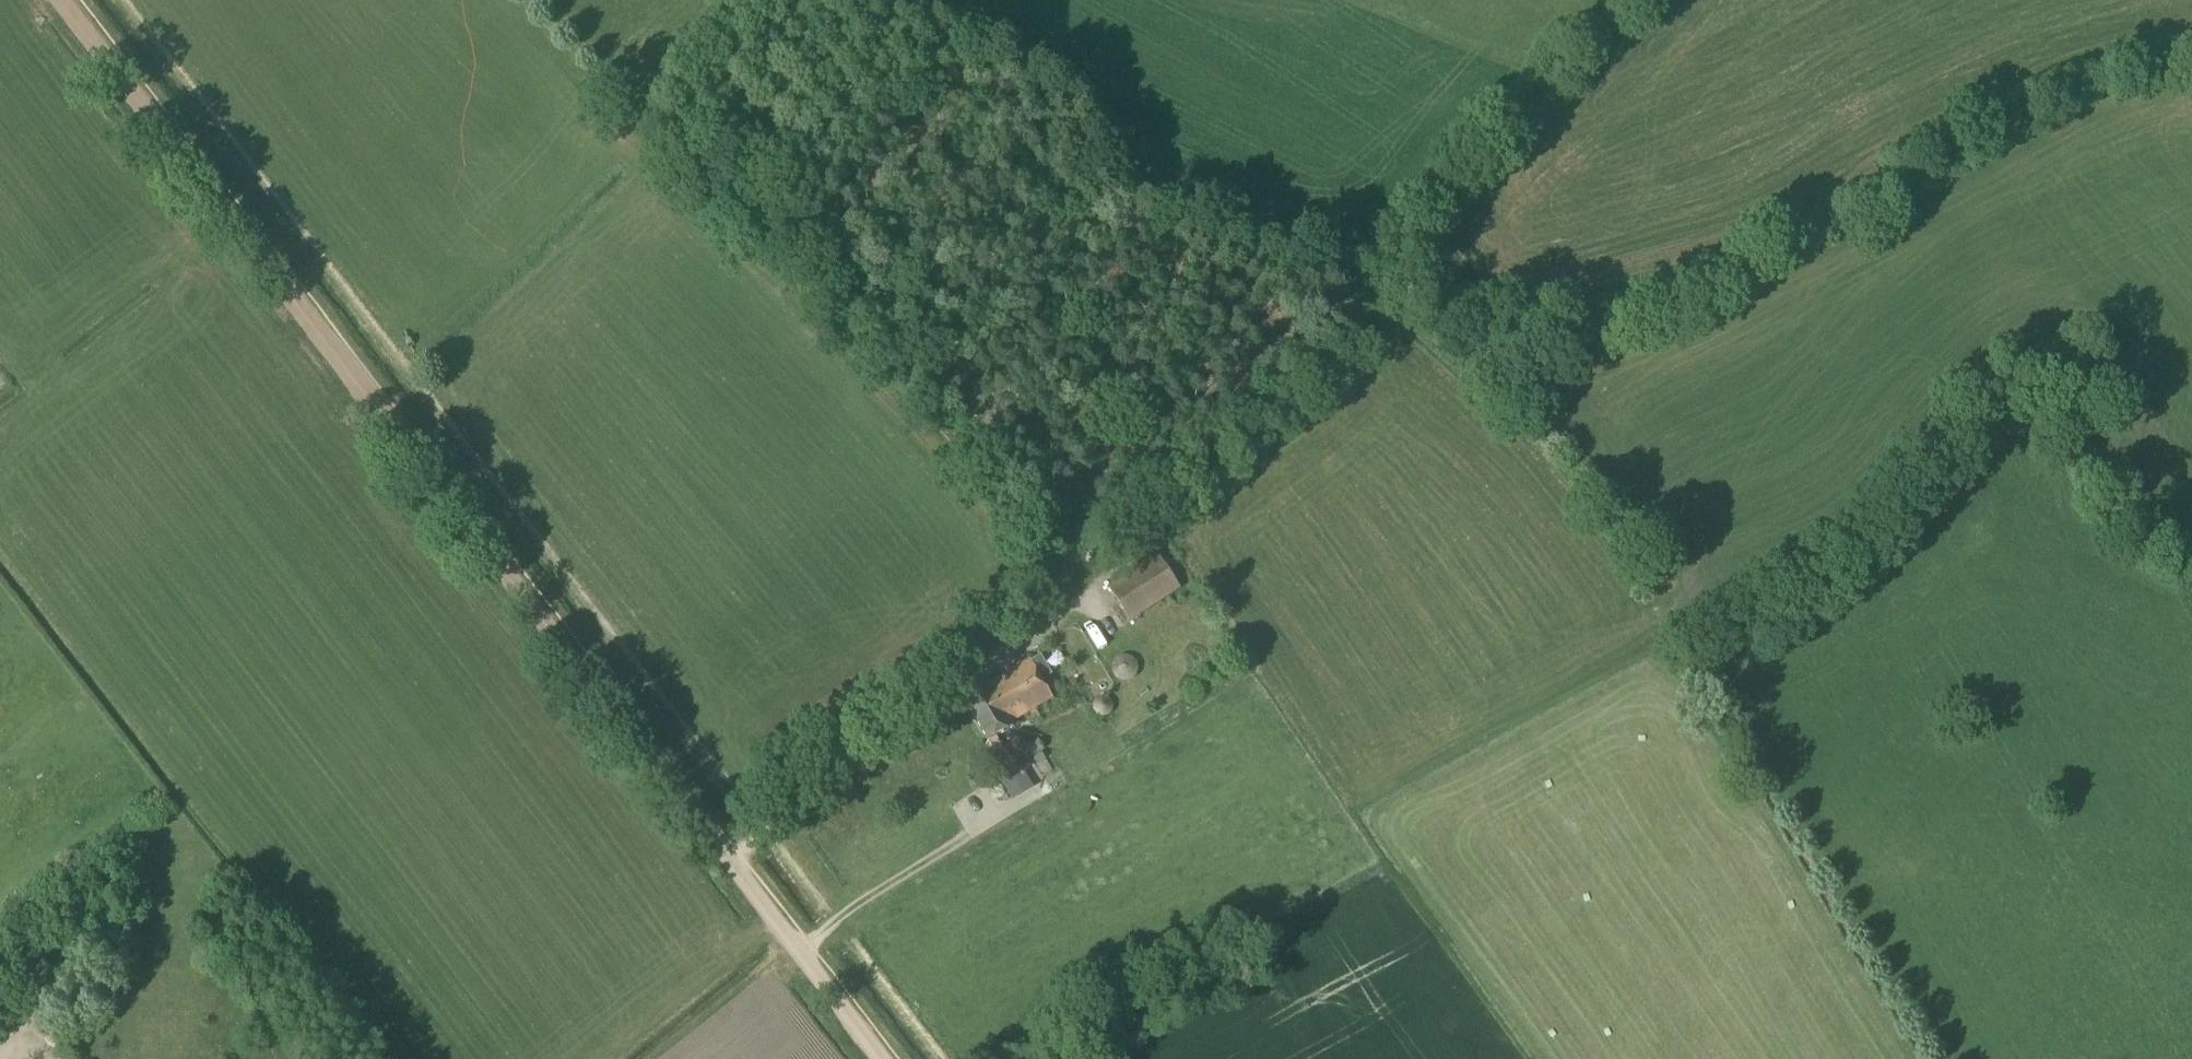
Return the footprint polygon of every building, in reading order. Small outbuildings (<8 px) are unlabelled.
[(1130,623),(1181,589),(1160,554),(1107,586),(1130,623)] [(1010,723),(1011,723),(1052,698),(1042,681),(1052,675),(1041,656),(1030,662),(1030,661),(998,679),(1006,691),(995,698),(1010,723)] [(1013,727),(1012,725),(1011,723),(1010,723),(995,698),(1006,691),(998,679),(988,686),(986,682),(962,696),(989,742),(1013,727)] [(1037,740),(1026,746),(1032,756),(1043,749),(1037,740)] [(1018,803),(1040,794),(1044,801),(1056,796),(1040,758),(1005,773),(1018,803)]
